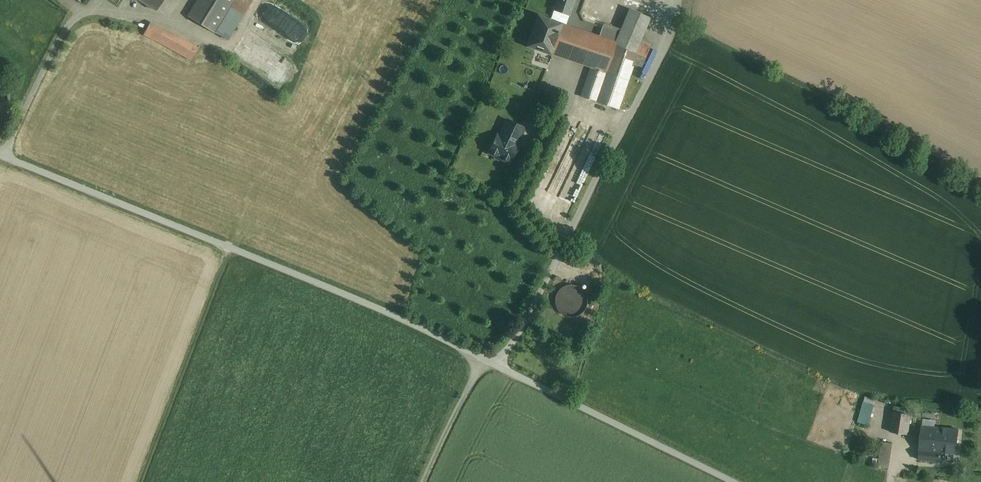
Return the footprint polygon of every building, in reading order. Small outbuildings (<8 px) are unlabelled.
[(157,11),(164,0),(141,0),(157,11)] [(189,16),(215,32),(234,0),(198,0),(189,16)] [(215,32),(226,38),(250,0),(234,0),(215,32)] [(551,20),(565,26),(574,0),(558,0),(551,20)] [(630,9),(620,33),(615,43),(646,58),(651,46),(640,41),(650,17),(630,9)] [(597,37),(565,26),(551,20),(539,16),(528,46),(542,51),(543,48),(551,50),(550,54),(551,54),(551,52),(567,57),(588,64),(597,37)] [(144,34),(156,41),(163,29),(150,22),(144,34)] [(599,38),(615,43),(620,33),(603,26),(599,38)] [(156,41),(165,46),(172,34),(163,29),(156,41)] [(198,48),(172,34),(165,46),(192,60),(198,48)] [(599,38),(597,37),(588,64),(592,66),(582,96),(618,109),(634,64),(642,67),(646,58),(615,43),(599,38)] [(557,94),(546,91),(543,101),(554,105),(557,94)] [(507,120),(499,136),(497,135),(493,145),(497,147),(493,154),(495,155),(496,158),(499,159),(502,158),(510,162),(515,153),(517,152),(519,150),(518,147),(518,145),(507,140),(508,139),(510,135),(513,136),(519,139),(524,128),(507,120)] [(508,139),(507,140),(518,145),(519,139),(510,135),(508,139)] [(864,402),(859,422),(869,425),(874,405),(875,401),(867,399),(866,403),(864,402)] [(911,414),(893,412),(890,432),(908,434),(911,414)] [(959,429),(922,426),(922,427),(922,430),(919,450),(920,450),(942,453),(956,454),(959,429)] [(893,444),(882,442),(878,466),(889,468),(893,444)] [(942,453),(920,450),(919,460),(941,462),(942,453)]
